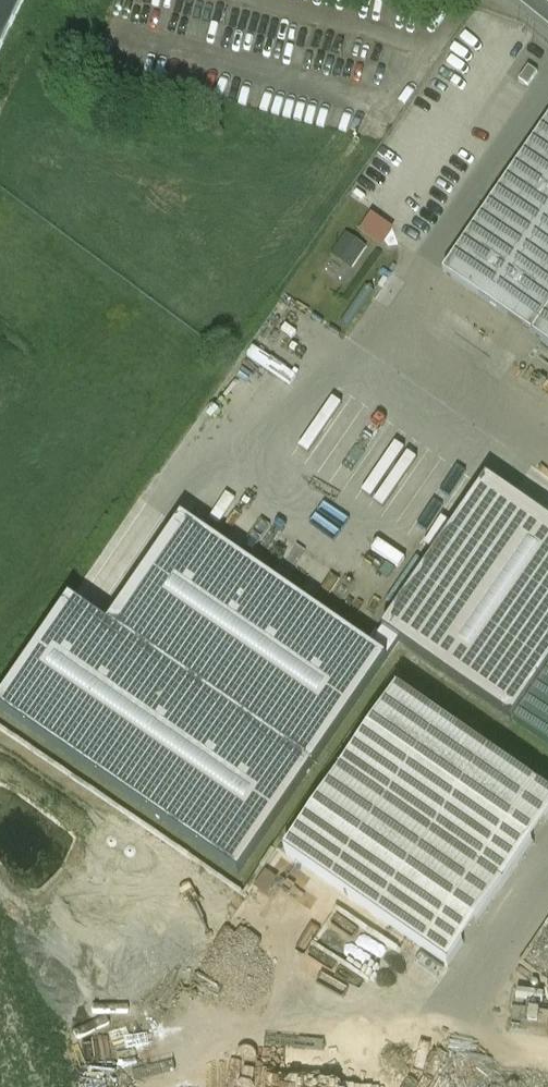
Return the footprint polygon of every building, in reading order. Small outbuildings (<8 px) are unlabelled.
[(24,0),(0,0),(0,51),(24,0)] [(441,272),(531,334),(547,310),(547,117),(441,272)] [(381,213),(367,231),(388,247),(402,229),(381,213)] [(338,253),(356,268),(372,248),(354,233),(338,253)] [(531,334),(547,345),(547,310),(531,334)] [(547,677),(547,522),(490,483),(375,649),(388,658),(401,640),(518,720),(547,677)] [(110,628),(71,602),(0,705),(0,711),(240,877),(388,658),(375,649),(184,520),(110,628)] [(518,720),(547,742),(547,677),(518,720)] [(395,691),(283,856),(449,968),(547,823),(547,795),(395,691)]
